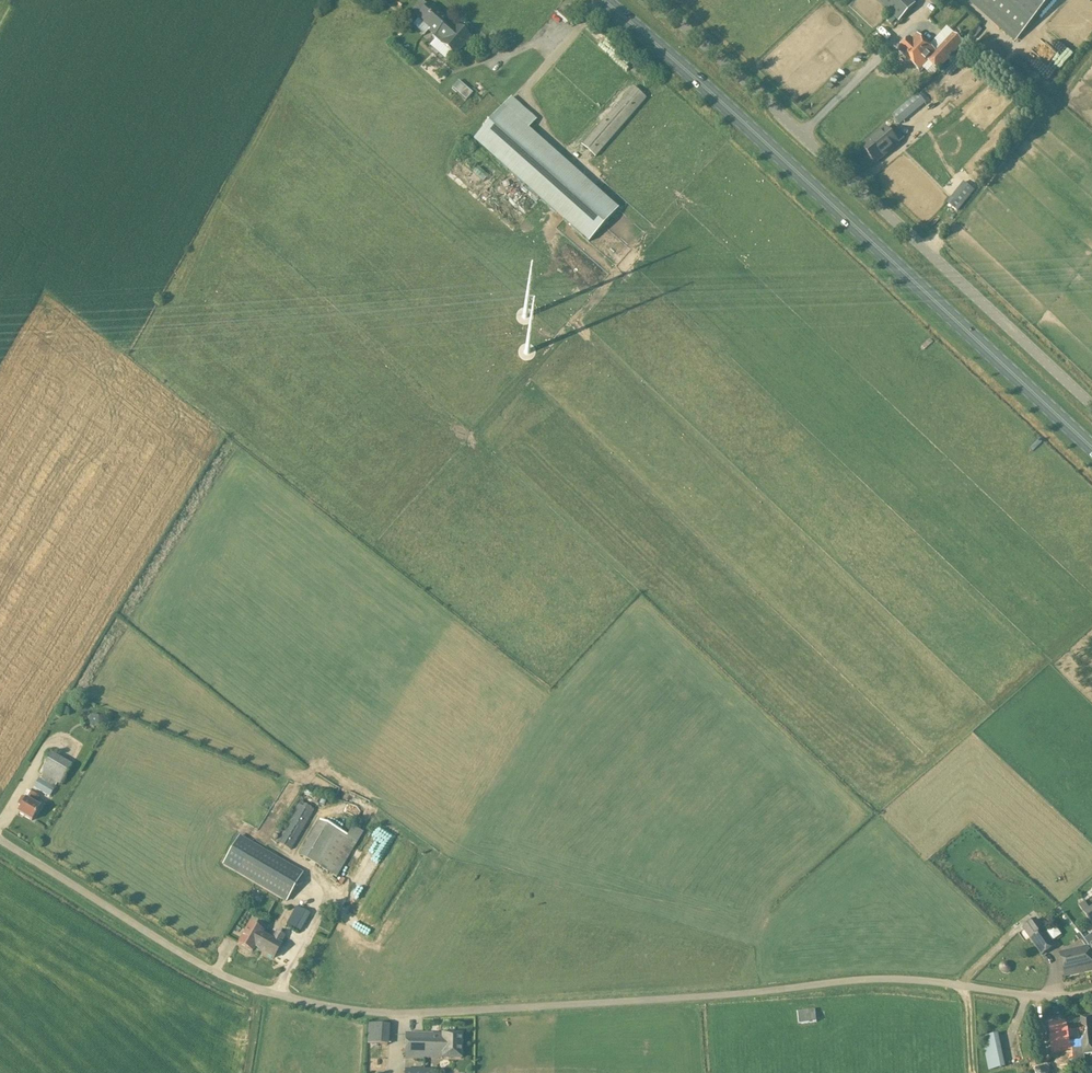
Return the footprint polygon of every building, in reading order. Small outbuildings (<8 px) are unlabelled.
[(911,0),(877,0),(900,23),(917,6),(911,0)] [(1015,43),(1053,0),(967,0),(1015,43)] [(435,36),(447,22),(448,21),(429,5),(417,18),(430,29),(429,31),(435,36)] [(960,23),(972,33),(980,23),(967,13),(960,23)] [(447,22),(435,36),(433,38),(454,57),(470,38),(457,27),(455,29),(447,22)] [(953,34),(936,53),(917,35),(912,40),(910,38),(898,51),(920,71),(923,67),(933,76),(938,71),(939,72),(964,44),(953,34)] [(1067,61),(1074,54),(1053,36),(1047,43),(1067,61)] [(1048,85),(1066,65),(1056,56),(1038,76),(1048,85)] [(484,74),(478,81),(483,86),(489,79),(484,74)] [(633,88),(582,146),(595,157),(646,99),(633,88)] [(911,101),(885,123),(888,127),(894,123),(898,127),(903,123),(901,121),(908,115),(911,119),(921,111),(922,112),(931,104),(922,94),(912,102),(911,101)] [(511,98),(474,141),(589,242),(618,210),(528,130),(536,120),(511,98)] [(876,164),(899,144),(886,128),(862,148),(876,164)] [(479,168),(474,171),(480,180),(485,177),(479,168)] [(947,203),(958,212),(975,190),(964,181),(947,203)] [(72,765),(51,753),(39,773),(43,775),(41,780),(39,779),(34,788),(50,797),(55,789),(55,788),(57,783),(61,785),(72,765)] [(39,808),(35,805),(39,797),(27,791),(23,798),(22,797),(18,804),(22,807),(18,813),(31,821),(39,808)] [(314,810),(305,805),(303,808),(298,805),(277,842),(291,850),(314,810)] [(187,843),(287,902),(304,874),(204,814),(187,843)] [(353,827),(348,836),(320,820),(299,856),(336,877),(357,842),(363,833),(353,827)] [(362,852),(378,861),(391,840),(375,830),(362,852)] [(395,867),(404,872),(411,858),(402,854),(395,867)] [(300,932),(309,914),(297,907),(287,924),(300,932)] [(1084,913),(1091,923),(1091,922),(1091,907),(1084,913)] [(1036,921),(1023,930),(1031,940),(1035,936),(1043,931),(1036,921)] [(259,923),(256,928),(250,924),(239,944),(252,951),(255,947),(262,951),(261,952),(274,959),(281,945),(285,936),(276,931),(272,940),(262,934),(266,928),(259,923)] [(1046,929),(1052,941),(1062,936),(1055,924),(1046,929)] [(1055,947),(1043,931),(1035,936),(1031,940),(1042,955),(1055,947)] [(1088,949),(1088,947),(1060,954),(1065,977),(1091,971),(1091,946),(1088,949)] [(816,1010),(798,1012),(800,1025),(817,1022),(816,1010)] [(1085,1056),(1091,1055),(1091,1020),(1050,1023),(1052,1053),(1073,1051),(1074,1064),(1085,1062),(1085,1056)] [(367,1044),(388,1046),(389,1025),(369,1023),(367,1044)] [(442,1033),(434,1033),(434,1034),(405,1033),(405,1059),(424,1060),(424,1059),(441,1059),(441,1058),(462,1059),(462,1034),(442,1033)] [(983,1039),(989,1070),(1004,1067),(998,1036),(983,1039)]
